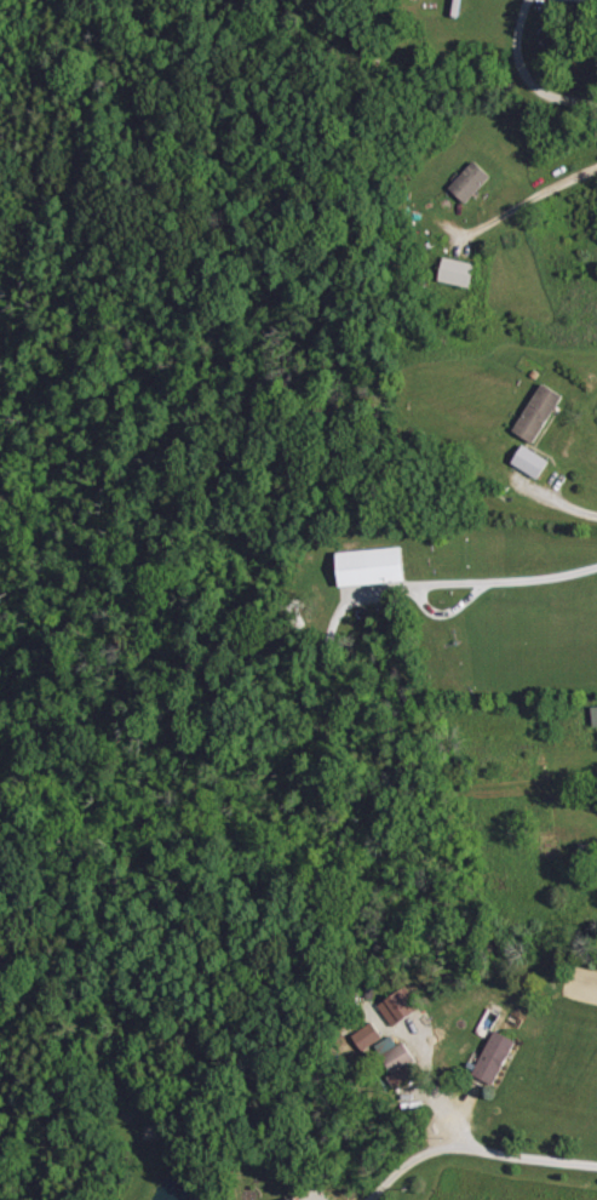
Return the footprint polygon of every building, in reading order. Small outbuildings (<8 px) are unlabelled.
[(493,176),(476,160),(450,187),(467,203),(493,176)] [(476,264),(445,257),(439,281),(470,288),(476,264)] [(514,430),(535,443),(565,396),(543,383),(514,430)] [(541,480),(550,458),(522,446),(513,467),(541,480)] [(340,586),(406,583),(405,548),(338,551),(340,586)] [(379,1004),(392,1027),(421,1010),(409,988),(379,1004)] [(474,1075),(495,1086),(517,1042),(496,1031),(474,1075)] [(377,1046),(393,1075),(388,1078),(393,1089),(421,1074),(405,1043),(398,1047),(393,1037),(377,1046)]
